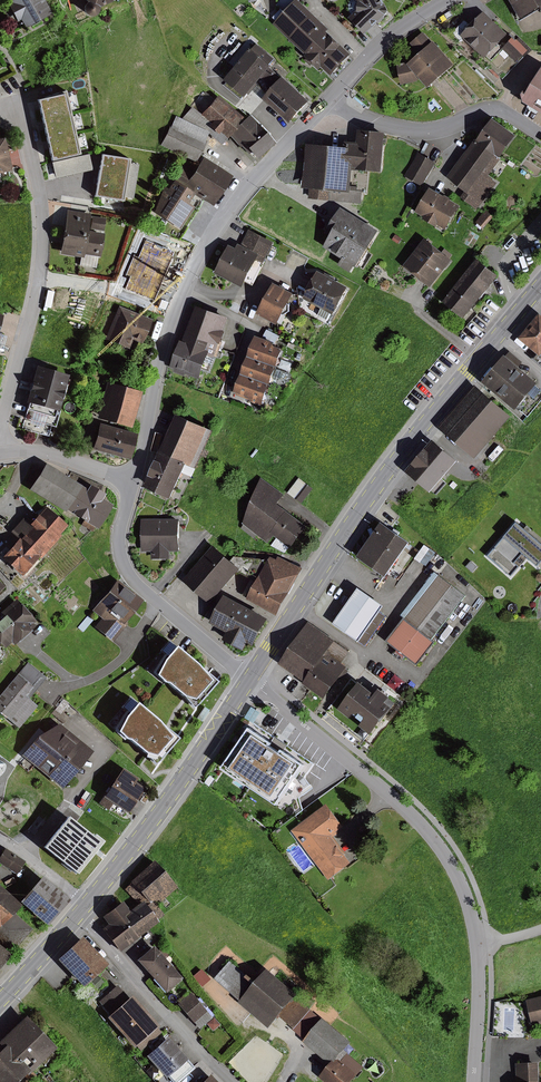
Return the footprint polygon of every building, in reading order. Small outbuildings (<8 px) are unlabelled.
[(45,0),(12,0),(14,5),(11,7),(19,21),(22,19),(27,27),(53,13),(45,0)] [(88,2),(86,4),(85,6),(85,9),(86,12),(88,14),(90,16),(93,17),(96,16),(98,15),(100,13),(101,10),(102,8),(101,7),(116,1),(116,0),(88,0),(88,2)] [(295,0),(281,0),(277,4),(282,9),(274,18),(278,21),(275,24),(308,55),(304,59),(312,66),(314,64),(322,71),(325,68),(334,77),(337,74),(339,75),(354,58),(353,57),(355,55),(329,32),(332,29),(300,0),(298,0),(296,1),(295,0)] [(385,0),(352,0),(351,2),(350,6),(351,10),(352,13),(354,16),(351,18),(367,35),(392,12),(385,0)] [(523,18),(540,8),(540,0),(513,0),(523,18)] [(510,35),(485,11),(472,26),(466,20),(454,33),(462,40),(465,37),(487,59),(510,35)] [(457,65),(436,42),(435,43),(425,32),(414,42),(423,53),(412,62),(412,61),(399,64),(404,85),(419,81),(423,78),(432,87),(457,65)] [(518,40),(514,37),(504,49),(519,63),(531,50),(519,39),(518,40)] [(254,49),(252,47),(227,80),(250,97),(263,79),(274,89),(283,79),(272,68),(274,65),(273,64),(277,59),(258,44),(254,49)] [(285,76),(283,79),(274,89),(266,98),(294,123),(314,101),(285,76)] [(535,90),(531,91),(528,95),(530,102),(540,109),(540,80),(535,90)] [(69,88),(40,94),(56,160),(84,154),(69,88)] [(182,119),(177,117),(172,127),(170,126),(161,145),(198,162),(207,142),(206,141),(209,133),(220,143),(227,136),(246,119),(219,96),(202,115),(193,107),(182,119)] [(246,119),(227,136),(241,151),(243,150),(250,158),(252,156),(258,163),(280,143),(257,117),(256,119),(252,114),(246,119)] [(519,136),(495,118),(480,140),(478,138),(449,178),(467,191),(462,198),(479,210),(499,182),(490,176),(519,136)] [(361,130),(359,142),(346,141),(346,147),(309,143),(305,188),(311,188),(310,198),(332,201),(333,191),(354,193),(354,190),(364,191),(364,190),(359,189),(359,187),(354,186),(356,170),(384,173),(388,133),(361,130)] [(6,138),(0,139),(0,173),(13,170),(6,138)] [(133,156),(106,151),(98,195),(126,200),(133,156)] [(424,186),(438,162),(422,153),(408,177),(424,186)] [(195,173),(187,187),(196,193),(215,205),(234,176),(205,158),(195,173)] [(195,173),(183,165),(174,178),(176,180),(170,189),(165,186),(155,212),(182,229),(197,207),(190,203),(196,193),(187,187),(195,173)] [(447,196),(434,188),(419,212),(428,217),(427,219),(440,227),(441,225),(449,230),(464,205),(454,200),(453,198),(449,195),(447,196)] [(359,267),(382,231),(344,208),(328,233),(333,236),(326,247),(345,259),(341,265),(353,273),(357,266),(359,267)] [(61,254),(81,257),(80,265),(97,268),(99,256),(102,257),(105,233),(89,231),(92,214),(68,211),(61,254)] [(488,211),(478,223),(485,229),(495,217),(488,211)] [(107,218),(93,216),(91,229),(105,231),(107,218)] [(266,263),(276,242),(251,229),(243,245),(241,244),(238,248),(231,245),(217,273),(246,288),(260,260),(266,263)] [(393,240),(399,244),(403,239),(396,235),(393,240)] [(427,238),(406,265),(434,287),(455,260),(452,257),(454,255),(446,248),(444,251),(427,238)] [(481,259),(446,301),(466,318),(501,276),(481,259)] [(321,271),(305,299),(309,300),(305,307),(329,321),(333,313),(336,315),(352,287),(338,280),(339,279),(328,273),(327,274),(321,271)] [(297,293),(277,283),(271,294),(266,298),(266,304),(260,314),(280,325),(285,315),(293,311),(292,303),(297,293)] [(154,319),(120,306),(107,339),(131,348),(134,340),(144,344),(154,319)] [(183,340),(174,367),(178,369),(177,372),(188,376),(189,374),(204,379),(207,368),(213,370),(222,344),(224,345),(229,331),(227,331),(232,318),(199,306),(186,341),(183,340)] [(522,339),(540,354),(540,315),(522,339)] [(280,336),(268,330),(265,336),(277,342),(280,336)] [(258,337),(251,357),(278,367),(284,350),(276,348),(277,344),(258,337)] [(511,351),(486,382),(521,411),(521,410),(530,417),(540,404),(540,388),(540,387),(540,386),(540,382),(521,365),(524,362),(511,351)] [(251,357),(244,374),(272,385),(278,367),(251,357)] [(57,427),(71,375),(37,366),(27,402),(30,403),(23,429),(49,436),(52,425),(57,427)] [(272,385),(244,374),(237,394),(254,401),(254,402),(264,406),(272,385)] [(143,392),(108,382),(96,424),(101,425),(94,449),(131,460),(138,434),(126,431),(127,426),(133,428),(143,392)] [(514,416),(480,385),(443,427),(478,458),(514,416)] [(176,499),(187,473),(193,476),(197,468),(198,468),(216,430),(180,414),(147,486),(176,499)] [(461,461),(438,440),(410,472),(433,492),(461,461)] [(90,489),(47,463),(31,490),(67,512),(68,510),(85,520),(82,525),(94,532),(97,527),(100,530),(115,505),(104,498),(107,494),(92,485),(90,489)] [(286,495),(262,477),(244,523),(245,524),(242,529),(256,538),(259,534),(272,544),(278,535),(294,547),(309,527),(279,504),(286,495)] [(314,488),(300,477),(288,493),(303,503),(314,488)] [(462,498),(456,493),(451,499),(458,504),(462,498)] [(19,540),(3,557),(24,576),(40,557),(42,559),(63,536),(61,534),(69,525),(48,507),(33,523),(26,517),(11,533),(19,540)] [(182,551),(182,519),(143,519),(143,552),(153,552),(153,560),(171,560),(171,552),(182,551)] [(415,542),(385,522),(361,557),(390,578),(415,542)] [(520,522),(490,556),(513,576),(521,567),(517,563),(526,553),(540,566),(540,540),(520,522)] [(213,604),(243,568),(215,545),(185,581),(213,604)] [(432,549),(425,545),(416,559),(422,564),(432,549)] [(255,575),(245,595),(250,598),(250,600),(279,615),(304,568),(279,555),(278,558),(272,556),(260,578),(255,575)] [(402,616),(406,619),(434,639),(467,595),(437,572),(402,616)] [(145,600),(119,579),(92,611),(102,619),(96,627),(114,642),(129,624),(127,622),(145,600)] [(387,606),(361,588),(335,624),(367,647),(389,616),(382,612),(387,606)] [(272,619),(228,595),(214,623),(233,633),(229,641),(247,651),(251,643),(257,647),(272,619)] [(17,598),(0,613),(0,643),(5,648),(12,642),(15,645),(37,626),(34,623),(37,620),(17,598)] [(94,619),(88,615),(78,627),(84,632),(94,619)] [(406,619),(388,641),(420,666),(438,642),(434,639),(406,619)] [(337,640),(310,622),(281,664),(306,681),(304,684),(328,700),(351,667),(344,662),(351,652),(336,642),(337,640)] [(201,663),(179,645),(167,659),(159,674),(167,682),(172,682),(187,696),(197,699),(214,680),(201,663)] [(28,662),(0,697),(0,712),(20,729),(39,706),(30,698),(47,678),(28,662)] [(407,682),(396,674),(388,684),(399,692),(407,682)] [(374,736),(396,708),(390,703),(394,698),(383,689),(379,694),(363,682),(341,709),(352,718),(356,714),(363,714),(368,718),(362,726),(374,736)] [(69,704),(63,699),(51,715),(64,725),(70,717),(63,712),(69,704)] [(162,720),(141,702),(128,716),(120,731),(129,739),(133,739),(148,753),(159,756),(175,737),(162,720)] [(205,707),(198,718),(203,722),(211,710),(205,707)] [(262,712),(253,707),(246,718),(255,723),(262,712)] [(96,751),(61,724),(39,736),(23,755),(65,789),(96,751)] [(281,806),(309,764),(287,750),(285,752),(275,745),(277,743),(254,727),(226,769),(281,806)] [(370,733),(363,728),(359,735),(366,740),(370,733)] [(140,778),(124,768),(100,803),(110,810),(114,803),(130,814),(147,789),(137,782),(140,778)] [(216,779),(211,775),(205,783),(210,787),(216,779)] [(306,777),(301,781),(306,788),(311,784),(306,777)] [(347,827),(330,804),(304,822),(293,830),(329,880),(354,863),(334,836),(347,827)] [(46,821),(39,816),(28,830),(34,835),(46,821)] [(95,836),(70,817),(46,847),(80,874),(106,841),(97,834),(95,836)] [(27,861),(6,848),(0,858),(0,863),(19,874),(27,861)] [(123,916),(139,936),(159,921),(157,920),(163,915),(155,905),(177,887),(156,861),(130,882),(131,883),(124,888),(137,905),(130,910),(123,916)] [(72,900),(44,876),(22,902),(49,926),(72,900)] [(22,904),(0,885),(0,968),(34,929),(15,913),(22,904)] [(123,916),(130,910),(124,902),(104,917),(111,926),(106,929),(121,950),(139,936),(123,916)] [(110,965),(84,936),(59,960),(84,988),(110,965)] [(184,978),(155,946),(138,960),(167,993),(184,978)] [(298,998),(300,995),(271,970),(261,982),(253,975),(250,977),(232,962),(218,979),(243,1000),(241,1002),(271,1029),(281,1017),(296,1029),(313,1010),(298,998)] [(105,982),(99,976),(91,984),(97,990),(105,982)] [(112,1015),(108,1017),(135,1048),(137,1046),(141,1051),(163,1032),(158,1027),(160,1026),(134,995),(130,998),(119,985),(100,1001),(112,1015)] [(213,1018),(192,993),(179,1004),(200,1029),(213,1018)] [(528,1001),(534,1026),(540,1024),(540,997),(528,1001)] [(27,1074),(28,1076),(58,1048),(28,1016),(0,1043),(0,1046),(3,1050),(0,1053),(0,1081),(18,1081),(27,1074)] [(221,1025),(215,1018),(207,1024),(214,1031),(221,1025)] [(305,1041),(332,1065),(321,1077),(327,1081),(354,1081),(360,1075),(344,1061),(350,1053),(347,1050),(354,1043),(325,1018),(305,1041)] [(147,1056),(167,1078),(169,1076),(174,1081),(180,1081),(196,1068),(188,1060),(189,1059),(179,1048),(183,1045),(180,1042),(177,1045),(170,1037),(147,1056)] [(517,1064),(518,1081),(540,1081),(540,1062),(517,1064)] [(147,1071),(153,1078),(159,1073),(153,1066),(147,1071)] [(214,1074),(204,1081),(221,1081),(214,1074)]
